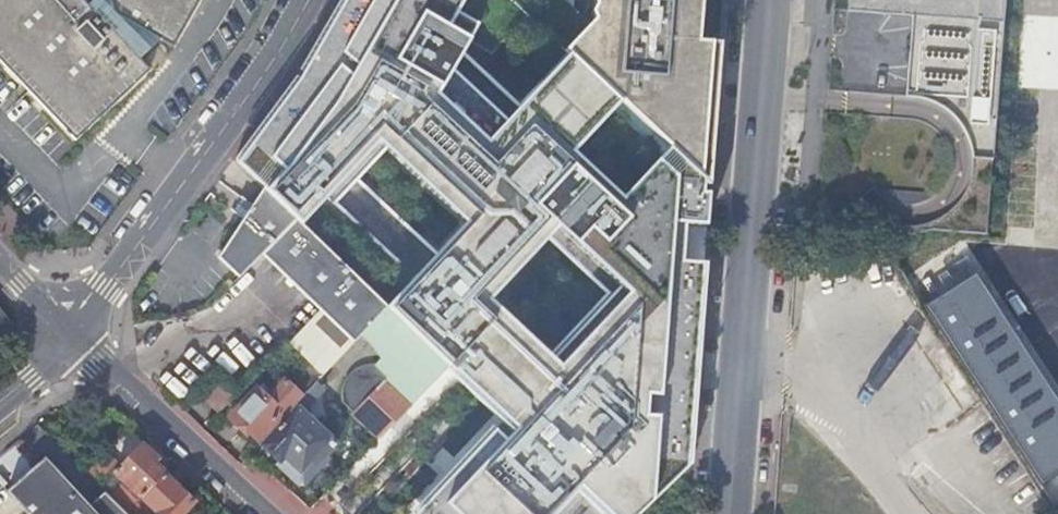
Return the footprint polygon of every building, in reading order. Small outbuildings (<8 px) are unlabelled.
[(89,5),(84,0),(0,0),(0,61),(74,139),(149,70),(139,58),(89,5)] [(160,39),(117,16),(112,0),(94,0),(89,5),(139,58),(160,39)] [(160,39),(172,46),(198,0),(112,0),(117,16),(160,39)] [(689,468),(692,435),(711,182),(565,48),(513,0),(338,0),(329,16),(305,57),(276,101),(254,130),(239,150),(233,159),(265,189),(296,219),(381,302),(386,307),(524,447),(452,513),(640,513),(689,468)] [(595,3),(591,10),(594,18),(565,48),(711,182),(712,158),(717,82),(721,41),(699,39),(702,0),(594,0),(595,3)] [(847,9),(912,14),(906,95),(908,95),(913,95),(916,96),(919,96),(921,96),(925,98),(928,99),(933,101),(935,101),(938,103),(941,105),(944,107),(947,109),(949,111),(952,113),(953,115),(956,117),(958,120),(960,122),(961,125),(963,128),(964,130),(966,133),(968,137),(969,141),(970,145),(971,148),(977,148),(1004,150),(1011,28),(1012,0),(848,0),(847,9)] [(296,219),(265,189),(259,197),(253,205),(243,220),(217,258),(238,278),(261,255),(296,219)] [(230,211),(243,220),(253,205),(240,196),(235,203),(230,211)] [(329,321),(352,343),(360,335),(386,307),(381,302),(296,219),(261,255),(289,282),(323,315),(329,321)] [(16,328),(0,307),(0,341),(16,328)] [(322,375),(352,343),(329,321),(323,315),(293,347),(322,375)] [(236,394),(286,342),(272,329),(261,340),(253,333),(214,373),(236,394)] [(256,389),(229,417),(242,430),(254,441),(280,413),(256,389)] [(332,444),(296,410),(261,447),(280,464),(298,481),(332,444)] [(115,472),(144,498),(166,475),(167,474),(155,463),(158,460),(150,452),(141,444),(115,472)] [(26,513),(120,513),(102,496),(91,506),(44,459),(27,473),(5,492),(26,513)] [(144,498),(140,502),(129,513),(149,513),(154,509),(160,513),(185,513),(195,504),(180,490),(166,475),(144,498)] [(128,513),(129,513),(140,502),(125,488),(113,499),(128,513)] [(113,499),(106,492),(102,496),(120,513),(128,513),(113,499)] [(434,500),(421,513),(447,513),(434,500)]
